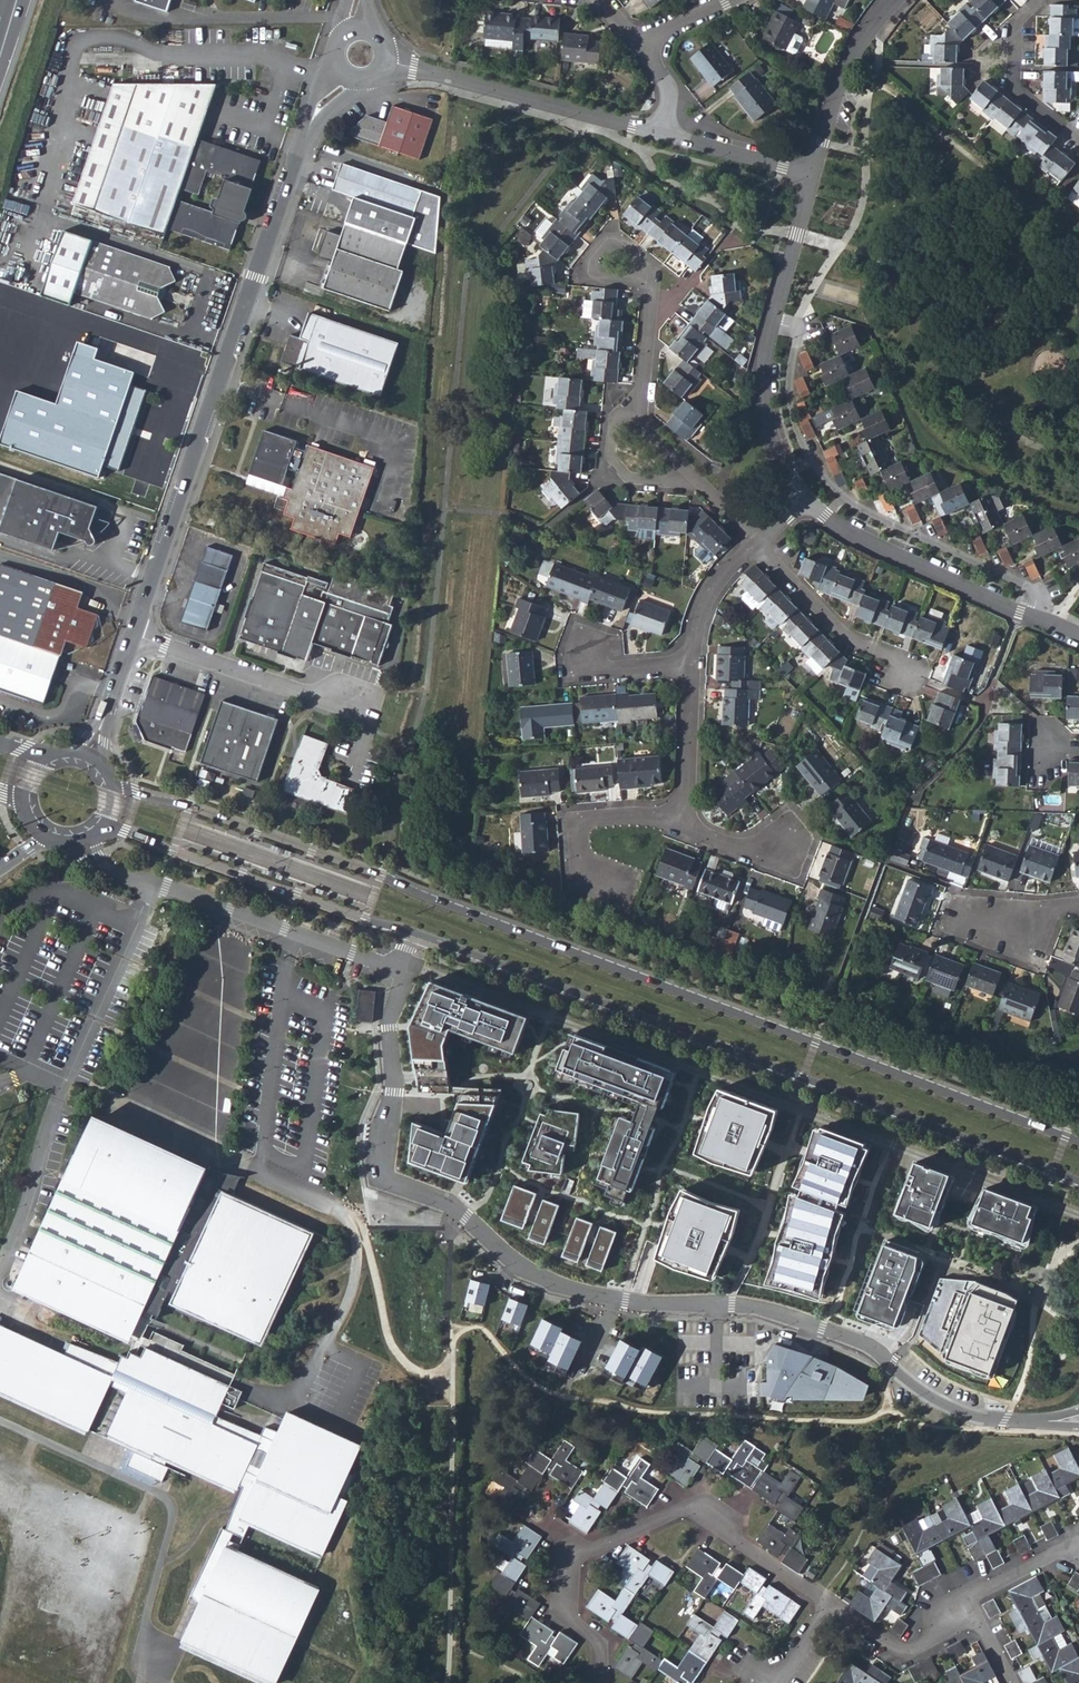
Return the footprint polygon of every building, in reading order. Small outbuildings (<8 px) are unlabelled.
[(135,2),(166,12),(170,0),(136,0),(135,2)] [(651,9),(657,4),(663,0),(643,0),(651,9)] [(802,9),(825,21),(833,4),(845,10),(849,0),(807,0),(802,9)] [(971,1),(975,6),(987,19),(1007,0),(972,0),(971,1)] [(961,11),(948,23),(951,26),(965,40),(987,19),(975,6),(972,8),(967,3),(960,10),(961,11)] [(1078,36),(1078,20),(1076,20),(1077,10),(1068,9),(1067,6),(1050,5),(1050,16),(1050,35),(1063,36),(1078,36)] [(771,30),(765,40),(793,56),(796,55),(804,43),(803,40),(795,35),(801,25),(777,12),(772,20),(775,22),(771,30)] [(513,50),(523,51),(524,43),(526,20),(516,19),(516,16),(487,13),(484,38),(486,39),(513,42),(513,48),(513,50)] [(531,21),(526,20),(524,43),(529,44),(529,40),(557,42),(559,20),(531,17),(531,21)] [(839,17),(835,25),(850,33),(855,25),(839,17)] [(965,40),(951,26),(943,35),(931,35),(931,54),(922,53),(922,61),(957,63),(958,46),(965,40)] [(589,37),(563,35),(561,61),(598,64),(601,43),(588,42),(589,37)] [(1063,40),(1063,36),(1050,35),(1045,35),(1044,65),(1067,66),(1068,50),(1071,50),(1071,40),(1063,40)] [(513,42),(486,39),(485,45),(513,48),(513,42)] [(710,43),(690,59),(713,87),(733,71),(723,59),(728,54),(715,39),(710,43)] [(616,54),(621,62),(627,58),(621,50),(616,54)] [(964,86),(965,69),(941,68),(941,74),(937,74),(936,95),(946,95),(957,104),(969,92),(964,86)] [(1044,71),(1043,96),(1043,102),(1066,103),(1066,98),(1070,99),(1070,80),(1078,80),(1078,73),(1068,72),(1044,71)] [(749,73),(730,88),(735,96),(734,97),(754,122),(776,104),(757,80),(755,80),(749,73)] [(995,112),(998,114),(1009,100),(985,80),(970,99),(983,109),(981,111),(990,118),(995,112)] [(198,137),(216,83),(114,83),(73,203),(165,234),(167,228),(230,249),(261,159),(198,137)] [(1019,130),(1022,132),(1033,119),(1009,100),(998,114),(989,125),(1001,135),(1006,130),(1014,136),(1019,130)] [(348,132),(347,135),(421,159),(435,119),(394,106),(388,122),(368,115),(348,132)] [(1037,152),(1043,156),(1052,144),(1057,138),(1033,119),(1022,132),(1019,137),(1022,140),(1020,142),(1035,155),(1037,152)] [(1060,136),(1054,143),(1062,149),(1068,141),(1060,136)] [(1049,172),(1061,182),(1076,163),(1052,144),(1043,156),(1040,159),(1043,161),(1038,166),(1047,174),(1049,172)] [(568,160),(572,163),(576,158),(572,154),(568,160)] [(342,163),(333,189),(355,197),(414,217),(423,191),(342,163)] [(608,198),(615,197),(613,180),(608,180),(600,181),(591,174),(580,189),(583,192),(578,198),(597,212),(608,198)] [(1067,198),(1078,207),(1078,196),(1072,191),(1067,198)] [(355,197),(347,223),(408,243),(416,219),(414,217),(355,197)] [(623,215),(647,234),(658,220),(655,218),(661,212),(652,205),(651,207),(638,197),(623,215)] [(577,237),(597,212),(578,198),(574,203),(570,201),(559,216),(562,219),(559,222),(577,237)] [(647,234),(671,253),(686,235),(673,224),(674,223),(666,216),(661,222),(658,220),(647,234)] [(544,241),(540,246),(543,249),(558,261),(577,237),(559,222),(556,225),(552,223),(540,238),(544,241)] [(398,270),(408,243),(347,223),(342,236),(327,231),(318,256),(334,263),(325,288),(392,311),(405,272),(398,270)] [(62,230),(39,295),(68,305),(73,292),(151,320),(152,318),(165,312),(160,300),(162,299),(166,289),(164,286),(176,281),(170,269),(171,267),(62,230)] [(671,253),(687,266),(695,272),(706,258),(703,257),(709,249),(700,243),(698,245),(686,235),(671,253)] [(553,267),(558,261),(543,249),(536,259),(525,260),(528,280),(532,279),(532,287),(555,284),(553,267)] [(713,295),(708,301),(722,312),(730,302),(740,301),(738,281),(735,281),(734,275),(711,277),(713,295)] [(615,321),(618,291),(600,289),(600,292),(592,291),(591,302),(593,302),(592,318),(600,319),(615,321)] [(585,318),(592,318),(593,302),(591,302),(586,301),(585,318)] [(716,328),(726,315),(722,312),(708,301),(689,325),(703,336),(705,333),(711,338),(718,330),(716,328)] [(289,334),(279,361),(379,395),(398,342),(317,315),(308,340),(289,334)] [(620,353),(623,321),(615,321),(600,319),(599,326),(595,326),(594,346),(597,346),(597,351),(620,353)] [(704,342),(707,339),(703,336),(689,325),(669,349),(683,360),(688,363),(692,358),(695,360),(707,344),(704,342)] [(858,347),(849,327),(829,336),(838,356),(858,347)] [(0,434),(0,443),(97,476),(101,465),(118,471),(131,434),(135,433),(136,429),(134,425),(146,389),(133,384),(136,371),(97,358),(101,348),(79,341),(55,403),(15,390),(0,434)] [(597,351),(578,349),(577,355),(592,357),(590,376),(594,377),(594,381),(617,384),(620,353),(597,351)] [(805,352),(796,355),(804,371),(812,367),(805,352)] [(818,365),(827,385),(844,378),(848,376),(838,356),(818,365)] [(683,360),(663,384),(681,398),(686,393),(689,395),(701,379),(698,377),(701,374),(688,363),(683,360)] [(873,389),(864,369),(848,376),(844,378),(848,388),(840,392),(845,402),(850,400),(873,389)] [(579,411),(582,380),(559,378),(559,385),(555,385),(553,404),(557,404),(556,409),(564,410),(579,411)] [(801,378),(793,382),(801,398),(809,394),(801,378)] [(830,409),(839,429),(859,419),(850,400),(845,402),(830,409)] [(699,421),(703,415),(685,401),(665,425),(683,440),(686,437),(689,439),(701,424),(699,421)] [(803,402),(795,405),(795,408),(801,422),(807,420),(810,418),(803,402)] [(585,443),(587,412),(579,411),(564,410),(563,416),(560,416),(560,417),(555,417),(554,426),(559,427),(558,436),(562,437),(561,441),(585,443)] [(889,431),(879,410),(859,419),(869,440),(876,437),(889,431)] [(814,436),(807,420),(801,422),(798,424),(806,439),(814,436)] [(297,472),(291,489),(286,488),(282,498),(277,497),(273,507),(284,510),(283,514),(294,518),(290,530),(335,545),(339,534),(350,537),(374,468),(307,445),(305,450),(294,447),(296,440),(263,429),(247,475),(281,486),(286,468),(297,472)] [(865,466),(870,476),(880,471),(890,467),(876,437),(869,440),(856,446),(860,456),(857,457),(862,467),(865,466)] [(582,474),(585,443),(561,441),(561,445),(557,445),(555,465),(559,465),(558,472),(569,473),(582,474)] [(837,445),(821,452),(825,460),(834,456),(841,452),(837,445)] [(841,452),(834,456),(836,462),(845,458),(842,452),(841,452)] [(714,456),(712,463),(711,466),(721,468),(723,459),(714,456)] [(836,462),(834,456),(825,460),(832,476),(840,472),(836,462)] [(880,471),(890,491),(910,482),(901,462),(890,467),(880,471)] [(569,481),(569,473),(558,472),(552,471),(550,485),(542,492),(554,506),(557,504),(562,509),(580,494),(569,481)] [(940,494),(930,473),(910,482),(919,503),(931,498),(940,494)] [(0,474),(0,532),(54,550),(60,532),(86,541),(91,545),(95,545),(97,542),(90,527),(97,507),(0,474)] [(870,495),(862,479),(854,483),(862,499),(870,495)] [(969,504),(960,484),(940,494),(949,513),(969,504)] [(978,525),(983,534),(1003,525),(997,513),(1010,508),(1009,507),(1002,489),(969,504),(973,514),(970,516),(974,526),(978,525)] [(1002,489),(1009,507),(1016,496),(1002,489)] [(612,507),(598,490),(584,502),(593,512),(592,514),(604,528),(613,521),(626,522),(628,505),(617,504),(612,507)] [(894,509),(887,493),(878,496),(886,512),(894,509)] [(940,494),(931,498),(940,517),(949,513),(940,494)] [(640,530),(656,531),(658,508),(628,505),(626,522),(626,523),(629,523),(629,531),(639,532),(640,530)] [(920,521),(914,505),(905,509),(912,524),(920,521)] [(679,534),(686,534),(686,532),(687,521),(688,511),(658,508),(656,531),(660,532),(660,535),(678,537),(679,534)] [(693,522),(698,527),(709,517),(703,512),(693,522)] [(1012,545),(1033,536),(1024,516),(1003,525),(1012,545)] [(730,546),(728,543),(731,539),(709,517),(698,527),(692,534),(695,536),(692,540),(699,546),(694,551),(696,553),(694,555),(703,563),(704,561),(707,563),(714,555),(717,558),(718,559),(722,555),(730,548),(730,546)] [(946,533),(939,517),(931,522),(938,537),(946,533)] [(209,519),(207,525),(214,527),(216,521),(209,519)] [(1033,536),(1042,556),(1062,547),(1053,527),(1033,536)] [(520,543),(524,532),(514,529),(510,540),(520,543)] [(986,552),(979,536),(971,540),(978,555),(986,552)] [(1062,547),(1064,551),(1059,553),(1062,560),(1067,557),(1071,568),(1078,564),(1078,539),(1062,547)] [(207,631),(228,571),(233,556),(207,547),(202,562),(181,622),(207,631)] [(1012,564),(1005,548),(997,552),(1005,568),(1012,564)] [(714,555),(707,563),(710,566),(717,558),(714,555)] [(806,559),(799,575),(800,576),(820,584),(817,591),(830,596),(839,575),(839,573),(835,570),(836,569),(819,562),(818,564),(806,559)] [(1039,576),(1032,561),(1023,565),(1030,580),(1039,576)] [(546,587),(579,599),(578,601),(588,604),(589,600),(597,580),(598,577),(599,574),(592,571),(590,577),(555,564),(546,587)] [(60,656),(65,640),(86,647),(87,645),(94,640),(90,631),(99,626),(96,616),(96,615),(76,608),(81,592),(0,565),(0,635),(60,656)] [(776,587),(755,566),(751,569),(749,571),(744,576),(742,578),(744,580),(739,586),(745,593),(742,596),(742,599),(753,610),(759,604),(763,600),(776,587)] [(239,638),(246,641),(255,644),(306,661),(312,643),(372,662),(385,623),(384,622),(386,614),(322,591),(319,600),(308,597),(313,582),(300,578),(298,582),(262,571),(239,638)] [(854,581),(839,575),(830,596),(859,608),(864,595),(865,591),(862,589),(865,582),(855,579),(854,581)] [(631,589),(598,577),(597,580),(589,600),(622,613),(631,589)] [(769,614),(780,625),(784,621),(797,609),(776,587),(763,600),(766,602),(760,608),(767,615),(769,614)] [(855,617),(884,628),(890,612),(887,611),(889,604),(889,603),(879,599),(879,601),(864,595),(859,608),(855,617)] [(518,610),(510,632),(535,641),(545,618),(543,617),(547,608),(519,599),(515,608),(518,610)] [(640,601),(631,626),(650,633),(650,632),(661,635),(670,612),(640,601)] [(908,613),(892,607),(890,612),(884,628),(912,639),(918,623),(915,622),(918,614),(908,611),(908,613)] [(790,635),(802,647),(806,643),(818,631),(797,609),(784,621),(787,624),(781,630),(788,637),(790,635)] [(927,620),(921,618),(918,623),(912,639),(941,650),(950,628),(945,626),(947,623),(940,621),(942,614),(930,610),(927,620)] [(811,657),(823,669),(828,665),(840,653),(818,631),(806,643),(808,645),(802,651),(809,659),(811,657)] [(60,656),(0,635),(0,690),(43,705),(60,656)] [(988,644),(997,648),(1001,638),(992,635),(988,644)] [(243,649),(252,651),(255,644),(246,641),(243,649)] [(733,681),(732,689),(749,690),(749,681),(744,681),(745,656),(743,656),(744,648),(719,647),(718,655),(717,655),(717,680),(733,681)] [(507,654),(509,687),(534,685),(532,652),(507,654)] [(846,666),(847,660),(840,653),(828,665),(833,670),(829,681),(847,688),(848,686),(861,691),(864,682),(867,675),(846,666)] [(953,655),(942,684),(963,693),(965,689),(969,690),(976,672),(972,671),(975,664),(953,655)] [(804,663),(817,676),(823,669),(811,657),(809,659),(804,663)] [(792,667),(787,662),(777,671),(783,677),(792,667)] [(1031,675),(1031,698),(1061,699),(1062,675),(1055,675),(1055,672),(1036,671),(1036,674),(1031,675)] [(185,753),(205,696),(151,678),(141,707),(140,707),(135,722),(144,740),(171,749),(172,748),(185,753)] [(761,701),(761,690),(749,690),(732,689),(726,689),(725,699),(724,698),(723,726),(748,726),(749,700),(761,701)] [(959,704),(960,700),(939,692),(928,721),(950,729),(952,722),(956,724),(963,706),(959,704)] [(629,693),(616,695),(618,720),(619,724),(631,723),(631,720),(657,718),(655,694),(629,696),(629,693)] [(1078,720),(1078,693),(1075,693),(1074,696),(1067,697),(1066,719),(1078,720)] [(583,723),(618,720),(616,695),(580,698),(583,723)] [(883,724),(886,725),(892,709),(865,698),(856,719),(872,726),(871,728),(880,731),(883,724)] [(255,782),(276,721),(220,701),(201,756),(225,764),(223,771),(255,782)] [(544,728),(574,725),(572,703),(520,708),(523,740),(545,738),(544,728)] [(907,748),(911,749),(919,728),(900,719),(903,713),(892,709),(886,725),(881,738),(887,741),(887,744),(905,751),(907,748)] [(1021,756),(1022,724),(1022,716),(1003,716),(1003,724),(999,724),(999,731),(995,731),(994,750),(998,750),(998,755),(1021,756)] [(303,736),(283,791),(358,819),(367,795),(321,777),(318,769),(327,744),(303,736)] [(816,750),(796,766),(821,797),(841,781),(816,750)] [(760,754),(736,773),(752,793),(783,768),(769,751),(762,757),(760,754)] [(1020,787),(1021,756),(998,755),(997,759),(993,759),(993,779),(996,779),(996,786),(1020,787)] [(660,758),(618,761),(618,766),(619,783),(620,790),(636,788),(636,786),(651,784),(662,784),(660,758)] [(1069,760),(1069,779),(1069,783),(1073,783),(1073,786),(1078,787),(1078,760),(1069,760)] [(577,792),(578,793),(605,791),(604,787),(614,786),(614,783),(613,767),(570,770),(571,792),(577,792)] [(745,799),(752,793),(736,773),(731,767),(727,769),(731,774),(718,785),(722,789),(712,797),(728,816),(738,809),(739,810),(748,803),(745,799)] [(520,773),(522,798),(550,795),(550,793),(560,792),(558,770),(520,773)] [(846,792),(829,806),(834,813),(832,814),(852,838),(871,823),(846,792)] [(520,815),(523,854),(548,852),(546,822),(544,822),(544,813),(520,815)] [(923,862),(968,878),(976,857),(930,840),(923,862)] [(291,856),(293,852),(283,849),(273,845),(272,849),(291,856)] [(977,871),(1009,882),(1018,856),(986,845),(977,871)] [(1019,872),(1050,884),(1059,857),(1029,845),(1019,872)] [(850,862),(853,853),(832,846),(829,854),(828,853),(819,877),(821,878),(841,885),(843,886),(852,862),(850,862)] [(684,888),(692,892),(702,864),(694,861),(694,860),(666,849),(657,875),(685,886),(684,888)] [(264,869),(262,873),(272,877),(282,881),(284,877),(264,869)] [(720,876),(731,879),(733,875),(732,872),(724,869),(722,871),(720,876)] [(706,871),(698,891),(731,904),(739,882),(731,879),(720,876),(706,871)] [(819,882),(840,890),(841,885),(821,878),(819,882)] [(909,880),(894,918),(916,926),(927,897),(930,898),(933,889),(909,880)] [(751,888),(743,908),(753,912),(752,913),(783,924),(792,902),(761,890),(761,892),(751,888)] [(820,900),(809,929),(832,938),(844,908),(842,907),(845,899),(822,890),(818,899),(820,900)] [(739,934),(728,929),(724,941),(719,954),(730,958),(739,934)] [(1063,962),(1078,968),(1078,932),(1074,930),(1064,953),(1066,954),(1063,962)] [(724,941),(713,937),(708,950),(719,954),(724,941)] [(899,944),(890,969),(918,979),(928,953),(909,946),(909,948),(899,944)] [(963,966),(935,956),(926,980),(954,990),(963,966)] [(1001,974),(973,963),(965,986),(993,996),(1001,974)] [(1059,1008),(1078,1015),(1078,974),(1074,972),(1071,980),(1070,979),(1059,1008)] [(529,1018),(432,981),(411,1026),(418,1085),(450,1087),(446,1045),(451,1030),(516,1054),(529,1018)] [(1040,995),(1007,983),(997,1010),(1030,1022),(1040,995)] [(374,993),(358,992),(357,1020),(374,1021),(374,993)] [(676,1073),(571,1033),(558,1069),(564,1072),(561,1081),(577,1083),(579,1077),(642,1101),(659,1107),(663,1109),(676,1073)] [(972,1039),(969,1047),(982,1052),(985,1044),(972,1039)] [(564,1072),(558,1069),(554,1080),(561,1081),(564,1072)] [(450,1087),(418,1085),(418,1092),(462,1094),(500,1096),(503,1089),(450,1087)] [(467,1183),(500,1096),(462,1094),(447,1134),(415,1122),(411,1157),(420,1160),(418,1165),(467,1183)] [(725,1096),(704,1153),(749,1171),(771,1114),(725,1096)] [(659,1107),(642,1101),(634,1121),(651,1128),(659,1107)] [(579,1113),(550,1109),(547,1116),(541,1113),(523,1161),(531,1165),(529,1170),(562,1174),(564,1155),(562,1155),(565,1145),(575,1146),(579,1113)] [(634,1121),(621,1117),(598,1179),(609,1183),(605,1195),(624,1202),(628,1190),(632,1192),(655,1129),(651,1128),(634,1121)] [(174,1295),(263,1335),(309,1234),(332,1244),(336,1234),(238,1190),(242,1178),(214,1165),(213,1170),(137,1136),(98,1118),(58,1207),(23,1283),(28,1285),(71,1305),(138,1336),(152,1306),(166,1312),(174,1295)] [(825,1132),(804,1187),(842,1202),(862,1147),(825,1132)] [(420,1160),(411,1157),(410,1162),(418,1165),(420,1160)] [(531,1165),(523,1161),(520,1169),(529,1170),(531,1165)] [(918,1163),(898,1214),(934,1226),(952,1175),(918,1163)] [(574,1182),(569,1180),(564,1193),(568,1195),(574,1182)] [(536,1194),(514,1186),(503,1216),(525,1224),(536,1194)] [(989,1188),(976,1223),(1025,1241),(1035,1219),(1030,1217),(1034,1207),(989,1188)] [(687,1195),(667,1252),(712,1270),(733,1213),(687,1195)] [(801,1196),(790,1235),(799,1237),(795,1247),(826,1257),(838,1210),(801,1196)] [(559,1206),(543,1200),(530,1234),(546,1240),(559,1206)] [(525,1224),(503,1216),(501,1221),(523,1229),(525,1224)] [(592,1224),(577,1218),(564,1252),(580,1258),(592,1224)] [(616,1232),(601,1227),(588,1261),(604,1267),(608,1255),(608,1254),(616,1232)] [(530,1234),(528,1239),(545,1245),(546,1240),(530,1234)] [(789,1245),(778,1278),(817,1290),(826,1257),(795,1247),(789,1245)] [(886,1245),(862,1312),(898,1326),(920,1270),(920,1257),(886,1245)] [(564,1252),(562,1257),(578,1263),(580,1258),(564,1252)] [(588,1261),(586,1266),(602,1272),(604,1267),(588,1261)] [(490,1284),(471,1279),(466,1301),(470,1302),(485,1306),(490,1284)] [(992,1376),(1021,1298),(974,1281),(969,1281),(965,1293),(958,1292),(944,1328),(951,1332),(942,1350),(949,1360),(992,1376)] [(528,1305),(510,1298),(502,1319),(516,1324),(521,1326),(528,1305)] [(152,1306),(138,1336),(155,1343),(240,1381),(244,1370),(191,1346),(193,1341),(162,1327),(168,1313),(166,1312),(152,1306)] [(155,1343),(150,1353),(139,1348),(136,1354),(131,1352),(128,1359),(78,1336),(73,1348),(10,1319),(0,1314),(0,1379),(97,1423),(117,1378),(136,1386),(118,1426),(133,1433),(130,1439),(137,1443),(143,1445),(136,1460),(164,1473),(171,1476),(181,1452),(250,1484),(251,1480),(255,1482),(236,1523),(232,1522),(200,1592),(210,1597),(193,1633),(287,1677),(331,1582),(249,1544),(260,1519),(332,1552),(357,1499),(353,1497),(364,1473),(357,1470),(370,1443),(296,1410),(287,1430),(273,1423),(269,1432),(226,1412),(232,1399),(244,1405),(252,1387),(240,1381),(155,1343)] [(564,1327),(544,1318),(532,1343),(552,1352),(562,1331),(564,1327)] [(582,1341),(562,1331),(552,1352),(550,1358),(548,1360),(569,1370),(582,1341)] [(631,1371),(642,1349),(622,1339),(611,1360),(631,1371)] [(865,1400),(872,1384),(839,1365),(775,1341),(770,1353),(769,1380),(764,1381),(765,1397),(865,1400)] [(552,1352),(532,1343),(529,1348),(550,1358),(552,1352)] [(644,1345),(642,1349),(631,1371),(628,1375),(648,1385),(664,1356),(644,1345)] [(569,1370),(548,1360),(546,1366),(566,1375),(569,1370)] [(631,1371),(611,1360),(607,1366),(627,1377),(626,1380),(645,1390),(648,1385),(628,1375),(631,1371)] [(680,1459),(668,1476),(686,1488),(690,1481),(700,1466),(697,1463),(700,1459),(707,1463),(716,1449),(718,1446),(704,1437),(693,1453),(673,1440),(667,1450),(680,1459)] [(526,1463),(529,1465),(543,1474),(547,1468),(552,1471),(550,1474),(572,1489),(583,1472),(567,1460),(575,1447),(565,1440),(552,1460),(536,1449),(526,1463)] [(752,1489),(764,1471),(769,1464),(762,1459),(765,1454),(745,1441),(733,1460),(716,1449),(707,1463),(723,1474),(728,1468),(733,1471),(730,1475),(752,1489)] [(143,1445),(137,1443),(128,1464),(133,1467),(161,1480),(164,1473),(136,1460),(143,1445)] [(1049,1477),(1060,1498),(1070,1493),(1066,1485),(1078,1478),(1078,1468),(1069,1450),(1057,1456),(1064,1468),(1049,1477)] [(589,1460),(585,1458),(580,1466),(584,1469),(589,1460)] [(605,1482),(619,1491),(623,1485),(628,1489),(625,1492),(647,1507),(659,1489),(642,1477),(651,1465),(640,1458),(627,1477),(611,1466),(602,1480),(605,1482)] [(532,1491),(543,1474),(529,1465),(519,1481),(499,1468),(492,1478),(505,1487),(494,1504),(511,1516),(526,1495),(522,1492),(525,1487),(532,1491)] [(781,1483),(764,1471),(752,1489),(774,1504),(777,1501),(782,1504),(778,1510),(795,1521),(804,1507),(788,1496),(800,1477),(790,1471),(781,1483)] [(1060,1498),(1049,1477),(1046,1471),(1031,1479),(1037,1491),(1026,1498),(1033,1512),(1060,1498)] [(607,1508),(619,1491),(605,1482),(594,1498),(581,1490),(574,1500),(580,1505),(574,1514),(569,1522),(587,1533),(601,1511),(598,1509),(601,1504),(607,1508)] [(1010,1505),(998,1512),(1005,1526),(1033,1512),(1026,1498),(1019,1485),(1004,1493),(1010,1505)] [(942,1507),(942,1508),(947,1518),(936,1525),(937,1526),(944,1540),(959,1532),(964,1529),(971,1526),(966,1517),(957,1499),(942,1507)] [(1005,1526),(998,1512),(992,1499),(977,1507),(979,1511),(983,1519),(971,1526),(973,1531),(985,1556),(996,1550),(989,1534),(1005,1526)] [(568,1510),(574,1514),(580,1505),(574,1500),(568,1510)] [(931,1516),(936,1525),(947,1518),(942,1508),(930,1515),(931,1516)] [(966,1517),(971,1526),(983,1519),(979,1511),(966,1517)] [(919,1522),(925,1532),(937,1526),(936,1525),(931,1516),(919,1522)] [(944,1540),(937,1526),(925,1532),(919,1522),(918,1519),(902,1527),(916,1554),(920,1552),(921,1555),(917,1557),(922,1566),(931,1581),(942,1575),(933,1560),(935,1559),(930,1550),(929,1551),(927,1548),(944,1540)] [(1041,1528),(1046,1538),(1048,1541),(1059,1536),(1057,1532),(1052,1522),(1041,1528)] [(769,1524),(757,1541),(764,1546),(779,1556),(781,1552),(786,1556),(782,1562),(799,1573),(808,1559),(792,1549),(801,1536),(790,1529),(786,1535),(769,1524)] [(512,1557),(501,1574),(515,1583),(527,1566),(521,1562),(524,1557),(527,1559),(538,1543),(542,1537),(525,1525),(513,1542),(500,1534),(493,1544),(512,1557)] [(962,1537),(973,1558),(975,1561),(985,1556),(973,1531),(967,1534),(962,1537)] [(1014,1542),(1018,1552),(1020,1555),(1032,1549),(1030,1546),(1024,1536),(1014,1542)] [(650,1559),(629,1546),(628,1545),(627,1547),(617,1563),(633,1574),(625,1587),(636,1595),(649,1575),(665,1585),(674,1572),(657,1560),(653,1566),(648,1563),(650,1559)] [(876,1548),(867,1562),(879,1570),(871,1582),(878,1586),(901,1602),(907,1593),(891,1581),(902,1566),(876,1548)] [(740,1581),(744,1575),(727,1564),(723,1570),(718,1567),(720,1563),(699,1549),(687,1566),(703,1578),(695,1591),(706,1598),(719,1579),(735,1589),(740,1581)] [(996,1550),(985,1556),(992,1569),(1004,1563),(1003,1559),(998,1550),(996,1550)] [(859,1574),(871,1582),(879,1570),(867,1562),(859,1574)] [(911,1571),(920,1586),(931,1581),(922,1566),(911,1571)] [(749,1567),(744,1575),(740,1581),(756,1593),(744,1612),(754,1619),(763,1606),(789,1623),(801,1606),(769,1585),(767,1588),(762,1584),(766,1579),(749,1567)] [(512,1610),(529,1621),(532,1616),(540,1604),(518,1589),(516,1592),(511,1589),(515,1583),(501,1574),(498,1572),(489,1585),(505,1596),(492,1615),(503,1623),(512,1610)] [(1078,1591),(1078,1574),(1076,1573),(1072,1579),(1068,1585),(1078,1592),(1078,1591)] [(1014,1623),(1038,1610),(1032,1599),(1040,1595),(1045,1592),(1037,1577),(1009,1592),(1018,1609),(1009,1613),(1014,1623)] [(863,1593),(870,1598),(878,1586),(871,1582),(863,1593)] [(901,1602),(878,1586),(870,1598),(863,1593),(859,1590),(850,1604),(875,1621),(886,1606),(893,1610),(902,1616),(908,1607),(901,1602)] [(629,1639),(639,1624),(623,1614),(636,1595),(625,1587),(616,1600),(599,1590),(587,1607),(594,1611),(608,1621),(611,1618),(616,1621),(612,1627),(629,1639)] [(1046,1606),(1040,1595),(1032,1599),(1038,1610),(1046,1606)] [(1001,1613),(994,1600),(983,1606),(989,1620),(1001,1613)] [(1052,1619),(1046,1606),(1038,1610),(1045,1623),(1052,1619)] [(1029,1629),(1038,1646),(1053,1638),(1061,1634),(1066,1632),(1058,1616),(1052,1619),(1045,1623),(1038,1610),(1014,1623),(1020,1634),(1029,1629)] [(700,1633),(689,1650),(707,1662),(721,1640),(718,1638),(722,1633),(727,1636),(738,1620),(725,1611),(714,1627),(694,1614),(688,1625),(700,1633)] [(554,1631),(538,1620),(532,1616),(529,1621),(520,1635),(537,1646),(528,1659),(539,1666),(548,1653),(564,1663),(577,1643),(561,1632),(557,1638),(551,1635),(554,1631)] [(899,1619),(890,1631),(900,1638),(909,1626),(903,1622),(899,1619)] [(640,1622),(639,1624),(629,1639),(635,1643),(632,1648),(628,1645),(617,1662),(614,1667),(631,1679),(643,1663),(656,1671),(658,1668),(664,1660),(643,1647),(654,1631),(640,1622)] [(1061,1634),(1053,1638),(1059,1650),(1067,1646),(1061,1634)] [(1078,1659),(1078,1657),(1072,1643),(1067,1646),(1059,1650),(1053,1638),(1038,1646),(1029,1650),(1034,1661),(1043,1656),(1053,1673),(1060,1670),(1078,1659)] [(868,1657),(870,1654),(875,1647),(862,1639),(855,1649),(868,1657)] [(1015,1640),(1004,1646),(1012,1660),(1023,1654),(1015,1640)] [(966,1653),(965,1650),(960,1642),(947,1649),(949,1653),(952,1660),(966,1653)] [(689,1650),(678,1667),(665,1658),(664,1660),(658,1668),(678,1682),(677,1682),(689,1682),(690,1682),(692,1682),(693,1682),(707,1662),(689,1650)] [(996,1676),(983,1652),(973,1658),(977,1667),(960,1676),(964,1682),(984,1682),(996,1676)] [(938,1671),(933,1662),(930,1658),(920,1663),(927,1677),(938,1671)] [(1060,1670),(1067,1682),(1078,1682),(1078,1659),(1060,1670)] [(882,1671),(873,1664),(866,1673),(851,1663),(837,1682),(873,1682),(882,1671)] [(927,1677),(920,1663),(909,1669),(916,1682),(927,1677)] [(960,1676),(955,1667),(946,1672),(950,1681),(946,1682),(964,1682),(960,1676)] [(1018,1673),(1023,1682),(1034,1682),(1037,1681),(1030,1667),(1018,1673)] [(882,1671),(873,1682),(888,1682),(892,1677),(882,1671)]
